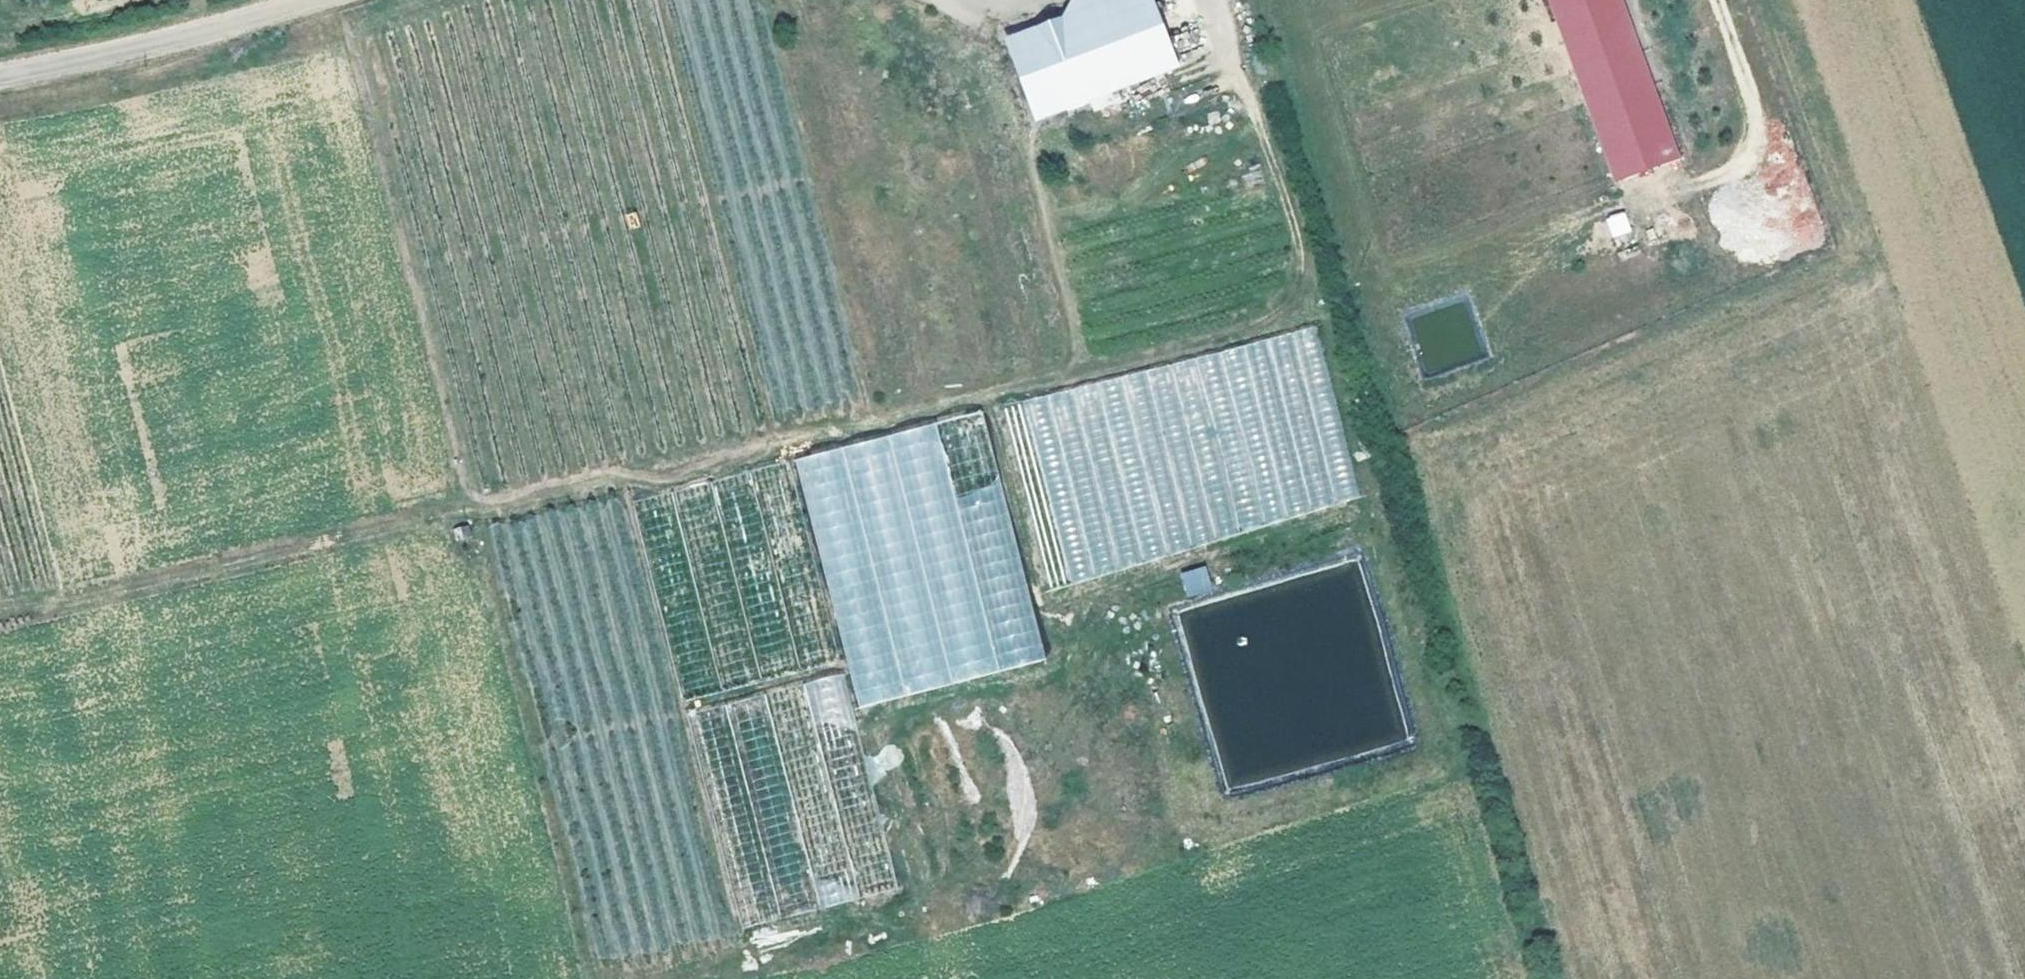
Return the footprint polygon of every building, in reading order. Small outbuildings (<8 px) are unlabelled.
[(1005,42),(1033,119),(1175,70),(1150,0),(1120,0),(1121,2),(1093,11),(1062,22),(1005,42)] [(1062,22),(1093,11),(1121,2),(1120,0),(1074,0),(1062,22)] [(1658,0),(1600,0),(1654,155),(1706,136),(1658,0)] [(1612,239),(1631,232),(1624,210),(1604,217),(1612,239)] [(1062,577),(1360,507),(1318,328),(1008,401),(1047,564),(1058,562),(1062,577)] [(797,455),(855,706),(1043,663),(985,412),(797,455)] [(1179,573),(1186,597),(1212,589),(1205,565),(1179,573)] [(747,929),(898,886),(843,696),(827,701),(824,692),(844,687),(840,674),(810,682),(815,700),(813,701),(830,760),(738,786),(736,777),(706,786),(747,929)]
